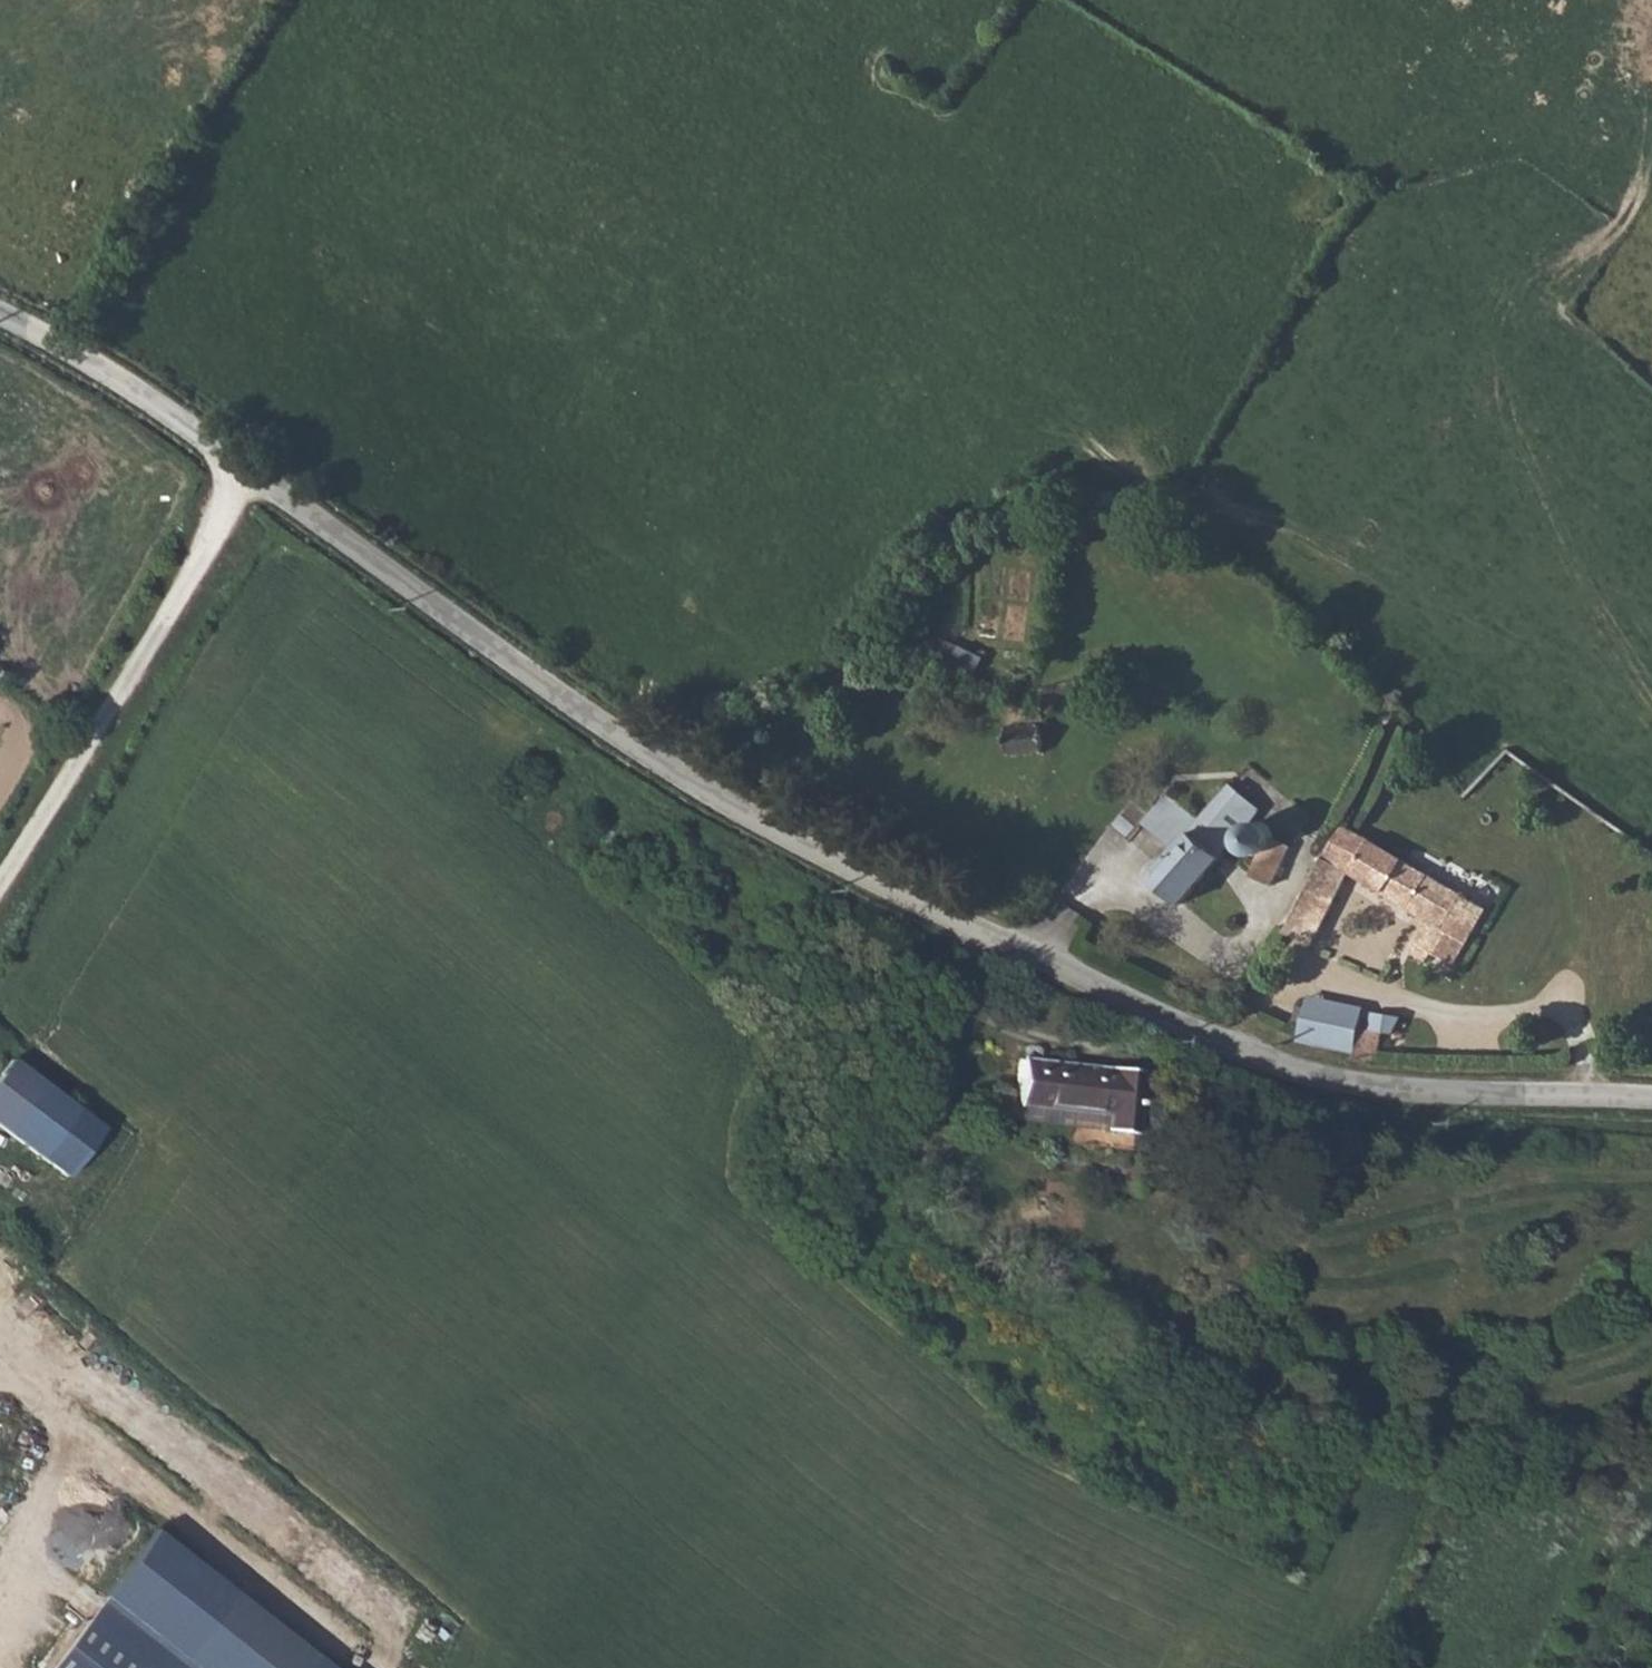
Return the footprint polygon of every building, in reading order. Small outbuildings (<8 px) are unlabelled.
[(1008,756),(1042,754),(1042,726),(1006,728),(1008,756)] [(1194,824),(1157,869),(1149,879),(1179,905),(1233,840),(1241,853),(1255,858),(1247,878),(1268,886),(1288,847),(1273,841),(1266,829),(1248,819),(1257,808),(1227,783),(1194,824)] [(1461,901),(1344,829),(1320,858),(1307,885),(1286,926),(1282,933),(1308,946),(1344,874),(1425,922),(1412,946),(1407,955),(1424,964),(1429,955),(1453,967),(1483,915),(1461,901)] [(1301,1014),(1359,1025),(1361,1017),(1303,1005),(1301,1014)] [(1359,1025),(1301,1014),(1301,1016),(1298,1028),(1294,1048),(1352,1059),(1351,1068),(1373,1071),(1378,1039),(1389,1042),(1395,1022),(1368,1015),(1364,1031),(1358,1030),(1359,1025)] [(1298,1028),(1301,1016),(1293,1015),(1291,1027),(1298,1028)] [(0,1073),(0,1129),(65,1175),(102,1128),(10,1060),(0,1073)] [(1129,1158),(1135,1079),(1012,1061),(1010,1108),(998,1106),(996,1128),(1086,1137),(1085,1154),(1129,1158)] [(105,1595),(200,1667),(333,1667),(154,1530),(105,1595)] [(105,1595),(60,1667),(200,1667),(105,1595)]
